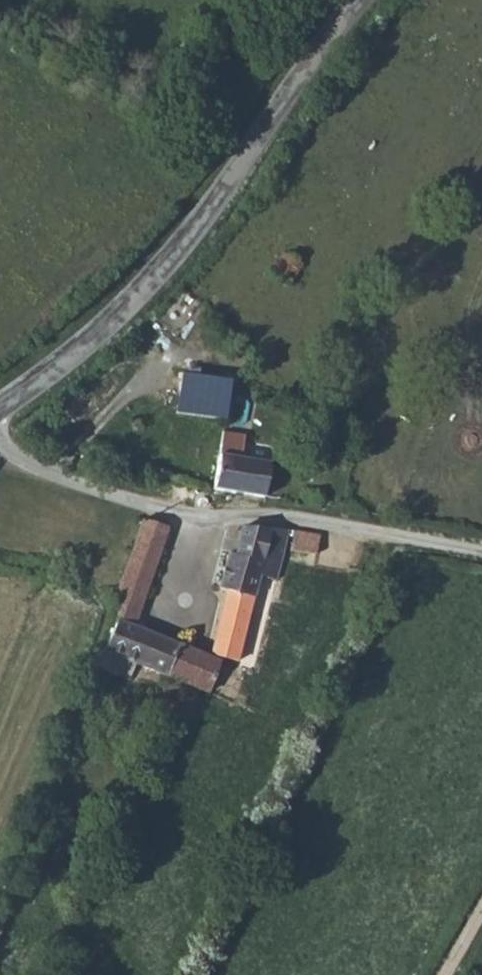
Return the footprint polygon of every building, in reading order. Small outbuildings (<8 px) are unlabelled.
[(225,419),(228,377),(182,371),(178,412),(212,417),(225,419)] [(221,452),(216,490),(264,497),(270,461),(242,456),(246,434),(224,430),(221,452)] [(170,525),(143,515),(137,532),(117,586),(144,594),(170,525)] [(224,585),(221,602),(210,654),(239,661),(260,577),(278,580),(290,529),(271,526),(242,524),(234,550),(228,549),(219,581),(224,585)] [(322,534),(297,530),(293,548),(319,552),(322,534)] [(107,590),(105,598),(122,606),(106,651),(101,650),(95,664),(118,674),(126,658),(169,675),(180,643),(135,620),(144,594),(117,586),(109,583),(107,590)] [(180,643),(169,675),(208,690),(221,662),(209,657),(180,643)]
